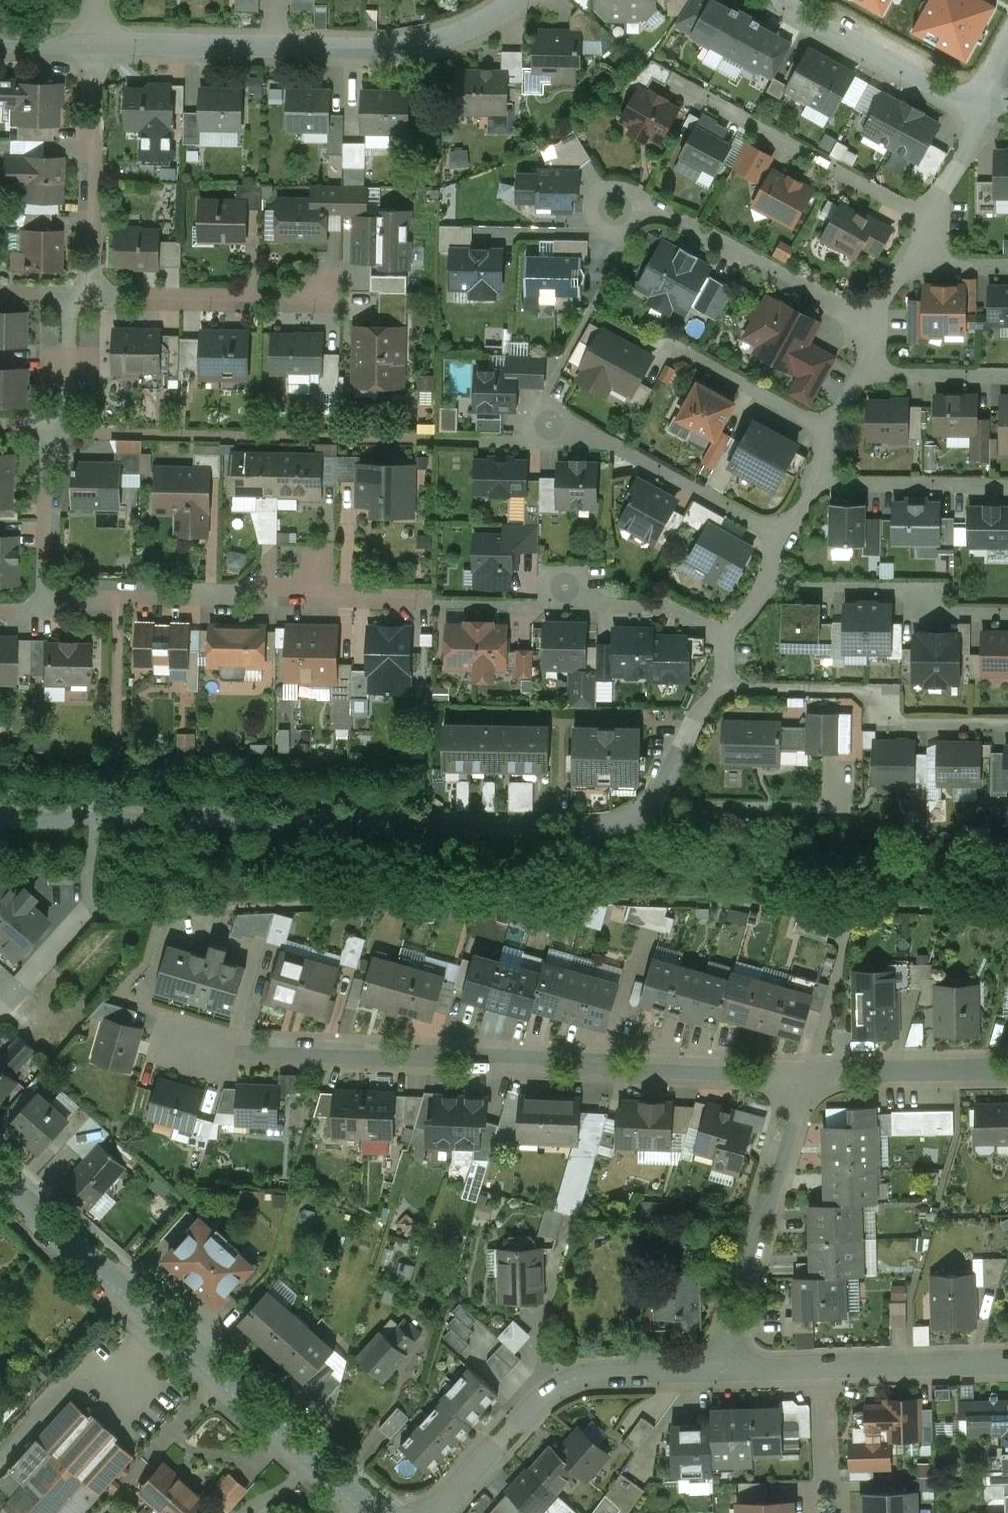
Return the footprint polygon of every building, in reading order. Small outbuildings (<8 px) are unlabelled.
[(259,1),(235,0),(235,12),(259,13),(259,1)] [(580,7),(591,17),(591,0),(580,0),(580,7)] [(596,7),(606,8),(606,12),(612,20),(626,20),(626,0),(596,0),(596,7)] [(626,20),(640,20),(646,15),(646,8),(656,8),(656,0),(626,0),(626,20)] [(668,16),(681,16),(692,0),(668,0),(668,16)] [(676,24),(695,34),(712,3),(707,0),(692,0),(681,16),(676,24)] [(883,13),(890,0),(859,0),(883,13)] [(983,0),(932,0),(915,31),(966,59),(995,7),(983,0)] [(315,2),(291,2),(291,14),(315,14),(315,2)] [(731,13),(712,3),(695,34),(713,44),(711,48),(725,56),(746,16),(733,9),(731,13)] [(591,17),(580,7),(570,18),(570,33),(580,34),(580,41),(602,41),(609,33),(591,17)] [(656,8),(646,8),(646,15),(640,20),(648,29),(652,29),(662,19),(662,15),(656,8)] [(760,24),(746,16),(725,56),(738,63),(740,59),(759,69),(776,38),(758,28),(760,24)] [(562,33),(553,39),(536,38),(535,73),(552,73),(551,84),(575,85),(575,66),(579,66),(580,41),(580,34),(570,33),(562,33)] [(776,38),(759,69),(774,78),(791,46),(776,38)] [(788,85),(786,89),(809,101),(830,63),(807,50),(788,85)] [(508,63),(525,63),(525,51),(508,51),(508,63)] [(648,67),(627,85),(638,91),(639,88),(646,92),(653,79),(665,86),(673,72),(652,60),(648,67)] [(854,75),(830,63),(809,101),(818,106),(820,112),(831,118),(854,75)] [(509,72),(456,71),(455,114),(477,114),(477,109),(508,109),(509,72)] [(788,85),(774,78),(766,92),(780,100),(786,89),(788,85)] [(33,85),(29,81),(24,85),(11,84),(11,106),(17,106),(16,124),(52,125),(55,125),(56,100),(60,96),(61,85),(33,85)] [(149,85),(145,90),(127,90),(127,120),(143,120),(143,128),(172,129),(172,114),(184,114),(184,113),(184,86),(149,85)] [(651,97),(645,94),(646,92),(639,88),(638,91),(621,121),(634,128),(631,133),(646,141),(649,136),(661,142),(679,110),(663,101),(664,99),(653,94),(651,97)] [(200,113),(184,113),(184,114),(183,145),(200,145),(200,129),(242,130),(242,90),(200,89),(200,113)] [(330,91),(288,90),(287,130),(328,131),(328,155),(343,155),(343,144),(344,115),(330,115),(330,91)] [(388,92),(381,91),(381,92),(362,92),(361,132),(409,133),(409,93),(388,93),(388,92)] [(902,107),(884,96),(872,118),(864,114),(860,122),(862,126),(866,128),(865,132),(892,147),(913,108),(904,103),(902,107)] [(913,108),(892,147),(918,161),(919,161),(929,143),(938,126),(920,116),(922,113),(913,108)] [(690,113),(684,125),(694,131),(696,127),(701,119),(690,113)] [(514,130),(513,114),(492,116),(493,132),(514,130)] [(694,131),(681,155),(683,156),(676,169),(697,181),(704,168),(716,175),(731,147),(721,141),(725,134),(714,128),(716,123),(703,115),(701,119),(696,127),(694,131)] [(52,125),(16,124),(16,140),(43,141),(52,141),(52,125)] [(574,130),(559,143),(554,145),(559,158),(546,162),(546,169),(580,170),(592,160),(574,130)] [(16,140),(9,140),(8,160),(24,160),(24,159),(43,159),(43,141),(16,140)] [(848,147),(837,142),(830,156),(840,161),(848,147)] [(929,143),(919,161),(918,161),(910,174),(925,182),(930,174),(935,176),(947,153),(929,143)] [(366,144),(343,144),(343,155),(343,168),(365,169),(366,144)] [(771,158),(747,144),(734,168),(758,181),(758,180),(765,167),(771,158)] [(472,147),(453,149),(455,167),(474,165),(472,147)] [(996,152),(996,182),(996,197),(997,197),(1007,197),(1007,152),(996,152)] [(43,159),(24,159),(24,185),(24,201),(58,202),(59,160),(43,159)] [(24,160),(8,160),(8,185),(24,185),(24,160)] [(788,180),(773,171),(773,172),(765,167),(758,180),(766,185),(759,197),(768,203),(768,204),(777,213),(775,217),(792,227),(811,193),(799,186),(800,183),(790,177),(788,180)] [(546,169),(538,169),(538,174),(518,174),(517,203),(538,204),(537,213),(553,213),(573,214),(573,197),(579,198),(579,196),(573,195),(574,172),(580,172),(580,170),(546,169)] [(996,182),(977,182),(977,214),(997,214),(997,197),(996,197),(996,182)] [(262,185),(237,185),(236,203),(236,210),(246,210),(262,210),(262,185)] [(313,200),(282,200),(278,204),(278,216),(281,220),(281,236),(284,240),(296,240),(298,238),(326,239),(326,210),(342,211),(342,187),(313,186),(313,200)] [(367,187),(342,187),(342,211),(342,217),(356,217),(366,218),(367,187)] [(236,203),(200,202),(200,227),(206,227),(213,235),(212,240),(245,241),(246,210),(236,210),(236,203)] [(872,222),(842,205),(824,238),(839,246),(837,248),(849,255),(854,258),(861,246),(874,223),(872,222)] [(51,213),(23,213),(22,232),(50,233),(51,213)] [(366,218),(356,217),(355,262),(385,262),(386,251),(391,246),(403,246),(408,241),(408,220),(386,220),(387,218),(366,218)] [(891,229),(874,219),(872,222),(874,223),(861,246),(877,255),(891,229)] [(473,227),(441,226),(440,252),(452,252),(452,251),(472,251),(473,227)] [(143,229),(118,229),(117,267),(157,267),(157,242),(158,233),(143,233),(143,229)] [(50,233),(22,232),(22,251),(11,251),(11,269),(57,270),(58,233),(50,233)] [(588,241),(554,240),(554,256),(574,257),(574,259),(582,260),(588,260),(588,241)] [(181,242),(157,242),(157,267),(181,268),(181,242)] [(710,268),(663,242),(640,283),(656,292),(653,296),(672,306),(675,302),(688,309),(689,306),(693,308),(710,277),(706,275),(710,268)] [(472,251),(452,251),(452,252),(452,272),(455,272),(455,288),(473,288),(472,297),(495,298),(495,273),(502,273),(502,252),(472,251)] [(554,256),(526,256),(525,296),(540,296),(540,304),(556,304),(556,309),(573,309),(573,297),(581,297),(581,286),(584,282),(585,277),(584,273),(582,269),(582,260),(574,259),(574,257),(554,256)] [(734,289),(710,277),(693,308),(716,321),(734,289)] [(989,286),(988,325),(1007,325),(1007,287),(989,286)] [(953,289),(944,289),(942,287),(925,287),(924,303),(924,328),(926,328),(964,328),(964,287),(955,287),(953,289)] [(407,292),(379,292),(379,323),(407,324),(407,292)] [(782,305),(767,297),(760,310),(750,313),(757,337),(763,340),(759,346),(776,355),(772,362),(791,372),(808,343),(814,331),(810,319),(783,304),(782,305)] [(924,303),(910,303),(910,341),(926,341),(926,328),(924,328),(924,303)] [(0,314),(0,346),(24,346),(24,314),(0,314)] [(603,330),(590,323),(580,341),(593,348),(603,330)] [(403,329),(360,328),(356,332),(355,375),(359,380),(372,380),(378,386),(395,386),(400,382),(400,361),(402,361),(403,329)] [(616,337),(603,330),(593,348),(582,368),(586,370),(579,382),(604,395),(609,385),(629,396),(630,396),(638,381),(652,357),(631,346),(629,349),(614,341),(616,337)] [(158,332),(116,331),(115,373),(157,373),(158,374),(158,336),(158,332)] [(248,333),(202,333),(202,339),(201,371),(206,371),(206,372),(225,372),(231,379),(247,379),(248,333)] [(296,336),(272,336),(271,373),(289,374),(289,373),(294,369),(311,370),(320,370),(320,374),(322,374),(322,354),(323,335),(296,334),(296,336)] [(180,336),(158,336),(158,374),(157,373),(157,380),(179,380),(179,370),(180,339),(180,336)] [(202,339),(180,339),(179,370),(201,371),(202,339)] [(508,354),(532,354),(532,342),(509,342),(508,354)] [(835,358),(808,343),(791,372),(807,381),(798,398),(809,405),(835,358)] [(339,354),(322,354),(322,374),(320,374),(319,393),(339,393),(339,354)] [(507,372),(483,371),(483,367),(478,367),(477,368),(477,391),(476,410),(514,411),(515,386),(518,384),(520,356),(508,356),(507,372)] [(544,357),(520,356),(518,384),(542,385),(544,357)] [(477,368),(462,367),(461,391),(477,391),(477,368)] [(311,370),(294,369),(289,373),(289,374),(289,383),(311,384),(311,370)] [(23,405),(23,371),(0,371),(0,405),(23,405)] [(653,389),(638,381),(630,396),(629,396),(626,402),(641,410),(653,389)] [(679,419),(693,427),(715,439),(734,404),(710,391),(711,389),(697,382),(690,394),(692,395),(679,419)] [(976,396),(936,396),(936,433),(972,434),(976,434),(976,422),(976,396)] [(892,402),(869,402),(869,439),(889,439),(889,441),(906,442),(906,439),(907,406),(892,405),(892,402)] [(922,407),(907,406),(906,439),(921,440),(922,407)] [(446,428),(460,428),(460,413),(447,412),(446,428)] [(679,419),(675,416),(668,430),(686,440),(693,427),(679,419)] [(990,422),(976,422),(976,434),(972,434),(972,458),(990,458),(990,422)] [(797,446),(754,423),(735,458),(731,466),(737,469),(774,490),(784,471),(794,451),(797,446)] [(930,443),(929,469),(938,469),(939,444),(930,443)] [(807,458),(794,451),(784,471),(797,478),(807,458)] [(141,452),(115,452),(115,464),(120,464),(120,474),(141,475),(141,452)] [(723,452),(706,485),(723,494),(737,469),(731,466),(735,458),(723,452)] [(220,455),(194,454),(193,470),(209,470),(209,479),(220,479),(220,455)] [(279,456),(233,455),(232,493),(260,494),(278,494),(279,456)] [(321,456),(279,456),(278,494),(294,494),(301,501),(320,501),(320,480),(321,456)] [(337,457),(321,456),(320,480),(337,480),(337,457)] [(0,457),(0,506),(9,507),(9,499),(10,457),(0,457)] [(360,457),(337,457),(337,480),(337,481),(359,482),(359,465),(360,465),(360,457)] [(513,460),(489,460),(489,462),(476,462),(475,493),(492,493),(492,495),(509,495),(509,493),(525,494),(526,463),(513,462),(513,460)] [(572,464),(559,464),(558,478),(558,507),(559,507),(575,507),(575,500),(596,500),(596,465),(585,465),(585,461),(572,461),(572,464)] [(115,464),(73,464),(73,507),(97,508),(97,497),(120,497),(120,474),(120,464),(115,464)] [(360,465),(359,465),(359,482),(358,505),(375,505),(375,516),(393,516),(393,509),(412,509),(413,466),(360,465)] [(193,470),(157,469),(156,511),(183,511),(182,515),(186,515),(185,536),(205,536),(206,512),(208,512),(209,479),(209,470),(193,470)] [(558,478),(540,478),(539,514),(559,514),(559,507),(558,507),(558,478)] [(676,502),(637,481),(629,496),(634,499),(621,523),(654,541),(672,510),(676,502)] [(278,494),(260,494),(260,499),(256,498),(256,512),(278,512),(278,494)] [(0,506),(0,521),(17,521),(17,499),(9,499),(9,507),(0,506)] [(725,518),(694,501),(686,515),(710,528),(717,532),(725,518)] [(866,505),(830,504),(829,546),(865,546),(866,505)] [(939,506),(894,505),(893,542),(938,542),(939,542),(939,518),(939,506)] [(970,508),(970,512),(966,516),(966,523),(970,527),(970,546),(1007,547),(1007,508),(999,508),(999,506),(986,506),(985,508),(970,508)] [(672,510),(654,541),(667,548),(685,517),(672,510)] [(954,519),(939,518),(939,542),(938,542),(938,554),(954,554),(954,519)] [(539,525),(505,524),(505,536),(512,536),(512,551),(538,551),(539,525)] [(710,528),(693,560),(714,571),(709,580),(727,589),(749,550),(717,532),(710,528)] [(505,536),(475,536),(474,570),(476,570),(476,587),(509,588),(509,571),(512,571),(512,551),(512,536),(505,536)] [(0,538),(0,584),(15,584),(16,538),(0,538)] [(817,605),(786,604),(785,642),(816,643),(817,605)] [(868,605),(845,605),(845,647),(845,652),(867,653),(868,605)] [(891,605),(868,605),(867,653),(889,653),(890,653),(891,623),(891,605)] [(493,624),(465,623),(465,627),(447,627),(447,667),(475,667),(474,677),(492,678),(493,668),(505,668),(505,652),(505,628),(493,628),(493,624)] [(902,623),(891,623),(890,653),(889,653),(889,659),(902,659),(902,649),(902,623)] [(188,626),(138,625),(138,643),(135,645),(138,648),(137,665),(153,666),(153,674),(170,674),(171,666),(186,666),(187,666),(187,651),(188,626)] [(585,626),(545,625),(544,667),(584,667),(585,626)] [(249,630),(238,630),(237,627),(213,627),(213,630),(212,653),(212,665),(221,665),(221,676),(225,680),(240,681),(245,675),(245,666),(262,666),(262,659),(263,632),(263,628),(251,627),(249,630)] [(337,629),(288,628),(288,660),(287,660),(287,681),(329,682),(336,682),(336,665),(337,629)] [(396,631),(385,631),(385,629),(384,629),(383,630),(369,630),(368,648),(364,652),(364,658),(368,662),(368,671),(370,671),(370,673),(409,674),(410,631),(397,630),(397,629),(396,629),(396,631)] [(213,630),(200,630),(199,652),(199,653),(212,653),(213,630)] [(652,630),(614,630),(614,644),(613,674),(614,675),(625,675),(628,678),(636,678),(639,675),(650,675),(649,681),(688,682),(689,653),(685,653),(685,638),(652,637),(652,630)] [(276,632),(263,632),(262,659),(276,659),(276,632)] [(954,634),(921,634),(921,637),(915,637),(914,649),(914,675),(914,680),(928,680),(928,685),(944,685),(944,681),(958,681),(958,638),(954,637),(954,634)] [(983,634),(983,654),(983,672),(984,672),(1007,673),(1007,634),(983,634)] [(0,640),(0,681),(13,682),(13,673),(14,642),(14,640),(0,640)] [(29,642),(14,642),(13,673),(30,674),(31,640),(29,640),(29,642)] [(45,641),(31,640),(30,674),(30,675),(43,676),(44,645),(45,645),(45,641)] [(73,644),(60,643),(60,645),(45,645),(44,645),(43,676),(43,685),(70,686),(70,690),(86,690),(86,691),(88,691),(89,646),(73,645),(73,644)] [(614,644),(597,644),(596,673),(596,680),(614,681),(614,675),(613,674),(614,644)] [(845,647),(833,647),(833,659),(844,659),(845,652),(845,647)] [(914,649),(902,649),(902,674),(914,675),(914,649)] [(199,652),(187,651),(187,666),(186,666),(185,687),(190,691),(199,692),(199,653),(199,652)] [(533,652),(505,652),(505,668),(516,668),(516,676),(532,676),(533,652)] [(983,654),(970,654),(970,678),(984,678),(984,672),(983,672),(983,654)] [(352,665),(336,665),(336,682),(329,682),(329,701),(351,701),(351,699),(352,671),(352,665)] [(368,671),(352,671),(351,699),(369,700),(370,673),(370,671),(368,671)] [(596,673),(570,672),(570,707),(596,708),(596,680),(596,673)] [(837,714),(809,713),(808,727),(808,751),(808,753),(836,754),(837,714)] [(851,714),(837,714),(836,754),(851,754),(851,714)] [(781,724),(723,722),(722,762),(780,764),(780,751),(781,727),(781,724)] [(549,728),(443,726),(443,769),(548,771),(549,728)] [(808,727),(781,727),(780,751),(808,751),(808,727)] [(640,730),(574,728),(573,782),(639,784),(640,730)] [(913,744),(875,743),(874,783),(911,784),(913,784),(913,754),(913,744)] [(979,744),(939,744),(939,784),(979,784),(979,744)] [(1007,753),(991,753),(991,795),(1007,796),(1007,787),(1006,786),(1007,753)] [(927,754),(913,754),(913,784),(911,784),(911,789),(927,789),(927,754)] [(513,783),(514,807),(537,806),(535,781),(513,783)] [(72,874),(48,874),(48,886),(72,885),(72,874)] [(9,886),(0,887),(0,948),(13,960),(48,921),(28,904),(34,898),(23,889),(18,895),(9,886)] [(275,913),(237,915),(231,936),(243,939),(245,935),(256,939),(257,935),(268,938),(275,913)] [(294,918),(275,913),(268,938),(267,942),(285,948),(294,918)] [(835,914),(799,913),(796,921),(830,930),(835,914)] [(830,930),(796,921),(793,932),(827,942),(830,930)] [(366,939),(348,934),(339,964),(357,969),(366,939)] [(209,956),(169,945),(156,991),(171,996),(169,1004),(170,1004),(172,996),(186,1000),(184,1008),(185,1008),(187,1000),(201,1005),(199,1013),(200,1013),(202,1005),(216,1009),(214,1017),(217,1009),(232,1014),(246,967),(224,961),(228,949),(212,944),(209,956)] [(310,961),(283,953),(274,984),(269,982),(263,1001),(276,1005),(277,1000),(297,1006),(310,961)] [(398,962),(374,955),(361,1001),(385,1008),(398,962)] [(499,962),(476,956),(475,962),(466,991),(464,998),(487,1005),(499,962)] [(475,962),(463,958),(456,983),(455,987),(466,991),(475,962)] [(679,968),(653,960),(641,1002),(667,1010),(679,968)] [(338,969),(310,961),(297,1006),(299,1007),(300,1002),(307,1004),(306,1008),(318,1012),(316,1017),(328,1020),(334,1001),(329,1000),(338,969)] [(421,969),(398,962),(385,1008),(408,1014),(421,969)] [(520,968),(499,962),(487,1005),(508,1011),(520,968)] [(929,964),(888,965),(889,991),(896,991),(921,990),(925,980),(929,964)] [(569,972),(545,965),(542,975),(533,1007),(557,1014),(569,972)] [(542,975),(520,968),(508,1011),(530,1017),(533,1007),(542,975)] [(705,976),(679,968),(667,1010),(693,1017),(705,976)] [(446,975),(421,969),(408,1014),(433,1021),(436,1011),(444,980),(446,975)] [(569,972),(557,1014),(582,1021),(593,979),(569,972)] [(730,983),(721,1016),(747,1023),(759,982),(732,974),(730,983)] [(730,983),(705,976),(693,1017),(718,1025),(721,1016),(730,983)] [(619,986),(593,979),(582,1021),(607,1028),(619,986)] [(937,979),(925,980),(921,990),(917,1006),(936,1006),(936,986),(938,986),(937,979)] [(456,983),(444,980),(436,1011),(447,1014),(455,987),(456,983)] [(829,986),(811,980),(807,995),(813,997),(810,1009),(821,1012),(829,986)] [(786,989),(759,982),(747,1023),(774,1031),(786,989)] [(973,989),(957,989),(957,986),(938,986),(936,986),(936,1006),(937,1036),(977,1035),(977,1009),(973,1009),(973,989)] [(807,995),(786,989),(774,1031),(801,1039),(810,1009),(813,997),(807,995)] [(897,1036),(896,991),(889,991),(855,992),(856,1037),(897,1036)] [(137,1011),(104,1001),(90,1017),(106,1021),(132,1028),(132,1027),(137,1011)] [(132,1028),(106,1021),(95,1060),(130,1070),(141,1029),(132,1027),(132,1028)] [(0,1060),(0,1068),(13,1079),(37,1052),(20,1037),(0,1060)] [(18,1084),(13,1079),(0,1068),(0,1104),(18,1084)] [(204,1093),(160,1080),(149,1117),(192,1129),(196,1117),(197,1117),(204,1093)] [(280,1087),(238,1085),(238,1089),(236,1115),(236,1116),(248,1116),(248,1125),(278,1127),(280,1087)] [(238,1089),(224,1088),(217,1114),(236,1115),(238,1089)] [(365,1091),(335,1089),(334,1117),(333,1137),(363,1138),(365,1091)] [(395,1092),(365,1091),(363,1138),(393,1139),(393,1126),(395,1095),(395,1092)] [(438,1093),(425,1092),(423,1097),(415,1124),(415,1127),(429,1131),(430,1119),(435,1119),(437,1096),(438,1096),(438,1093)] [(335,1093),(321,1093),(314,1116),(334,1117),(335,1093)] [(37,1095),(10,1125),(11,1126),(13,1124),(27,1135),(25,1138),(41,1152),(62,1128),(68,1121),(66,1120),(37,1095)] [(407,1096),(395,1095),(393,1126),(406,1126),(406,1124),(405,1124),(407,1096)] [(423,1097),(407,1096),(405,1124),(406,1124),(415,1124),(423,1097)] [(438,1096),(437,1096),(435,1119),(430,1119),(429,1131),(428,1145),(453,1146),(454,1122),(460,1122),(462,1098),(438,1096)] [(579,1100),(521,1097),(519,1140),(571,1143),(578,1143),(579,1112),(579,1100)] [(487,1099),(462,1098),(460,1122),(454,1122),(453,1146),(474,1147),(479,1147),(480,1125),(486,1125),(486,1121),(487,1099)] [(708,1105),(696,1101),(695,1107),(689,1127),(701,1130),(708,1105)] [(673,1104),(624,1102),(623,1121),(617,1120),(616,1146),(668,1148),(669,1148),(671,1148),(671,1132),(673,1106),(673,1104)] [(735,1113),(708,1105),(701,1130),(695,1150),(715,1157),(716,1157),(721,1138),(726,1139),(731,1124),(732,1124),(735,1113)] [(90,1116),(79,1106),(66,1120),(68,1121),(62,1128),(71,1137),(90,1116)] [(695,1107),(673,1106),(671,1132),(687,1133),(689,1127),(695,1107)] [(976,1106),(976,1109),(982,1108),(982,1124),(975,1129),(976,1143),(996,1142),(1007,1142),(1007,1106),(976,1106)] [(874,1126),(874,1108),(851,1108),(851,1126),(874,1126)] [(938,1135),(937,1111),(922,1112),(922,1136),(938,1135)] [(954,1135),(954,1111),(937,1111),(938,1135),(954,1135)] [(608,1114),(579,1112),(578,1143),(571,1143),(570,1156),(571,1156),(596,1157),(608,1114)] [(906,1136),(906,1112),(892,1112),(892,1136),(906,1136)] [(922,1136),(922,1112),(906,1112),(906,1136),(922,1136)] [(741,1115),(735,1113),(732,1124),(738,1126),(741,1115)] [(754,1119),(741,1115),(738,1126),(751,1130),(754,1119)] [(71,1137),(65,1143),(85,1161),(100,1145),(101,1145),(110,1134),(90,1116),(71,1137)] [(197,1117),(196,1117),(192,1129),(188,1144),(206,1150),(214,1122),(197,1117)] [(486,1125),(480,1125),(479,1147),(474,1147),(474,1159),(489,1160),(499,1125),(486,1121),(486,1125)] [(732,1124),(731,1124),(726,1139),(721,1138),(716,1157),(715,1157),(713,1166),(739,1174),(752,1130),(738,1126),(732,1124)] [(851,1126),(825,1127),(826,1167),(875,1166),(874,1126),(851,1126)] [(996,1142),(976,1143),(976,1151),(980,1155),(992,1154),(996,1150),(996,1142)] [(85,1161),(63,1187),(89,1210),(126,1168),(101,1145),(100,1145),(85,1161)] [(596,1157),(571,1156),(566,1170),(560,1192),(555,1210),(563,1213),(578,1217),(596,1157)] [(875,1166),(826,1167),(827,1205),(865,1204),(871,1203),(876,1203),(875,1166)] [(497,1195),(502,1179),(491,1176),(480,1213),(493,1217),(499,1196),(497,1195)] [(827,1205),(811,1205),(812,1241),(860,1240),(866,1239),(865,1204),(827,1205)] [(265,1252),(215,1206),(200,1222),(251,1268),(265,1252)] [(578,1217),(563,1213),(555,1239),(571,1244),(578,1217)] [(251,1268),(200,1222),(167,1260),(218,1305),(251,1268)] [(860,1240),(812,1241),(813,1277),(844,1276),(861,1275),(860,1240)] [(541,1249),(499,1250),(499,1251),(501,1251),(502,1276),(500,1276),(500,1302),(542,1301),(541,1249)] [(1007,1258),(983,1259),(984,1288),(999,1287),(1007,1258)] [(698,1272),(677,1273),(677,1287),(656,1287),(656,1302),(656,1317),(678,1317),(678,1329),(699,1328),(698,1272)] [(974,1278),(955,1279),(955,1275),(932,1276),(934,1326),(975,1325),(974,1278)] [(813,1277),(796,1277),(797,1316),(797,1318),(813,1317),(845,1316),(844,1276),(813,1277)] [(268,1290),(238,1324),(261,1344),(291,1311),(268,1290)] [(656,1302),(639,1303),(631,1330),(652,1330),(651,1318),(656,1317),(656,1302)] [(906,1302),(890,1303),(891,1327),(907,1326),(906,1302)] [(457,1316),(449,1325),(453,1328),(445,1337),(462,1353),(470,1345),(466,1341),(474,1332),(470,1328),(478,1320),(461,1303),(453,1312),(457,1316)] [(291,1311),(261,1344),(282,1363),(313,1330),(291,1311)] [(813,1317),(797,1318),(797,1316),(785,1317),(786,1333),(814,1332),(813,1317)] [(416,1341),(399,1326),(388,1337),(406,1353),(416,1341)] [(120,1336),(110,1327),(106,1332),(116,1340),(120,1336)] [(313,1330),(282,1363),(305,1383),(326,1360),(335,1350),(313,1330)] [(381,1332),(359,1357),(384,1380),(407,1354),(406,1353),(388,1337),(381,1332)] [(504,1344),(488,1361),(505,1377),(522,1360),(504,1344)] [(326,1360),(305,1383),(315,1393),(332,1375),(336,1369),(326,1360)] [(499,1394),(470,1368),(455,1384),(484,1410),(499,1394)] [(332,1375),(315,1393),(324,1401),(340,1383),(332,1375)] [(484,1410),(455,1384),(441,1400),(442,1401),(443,1400),(470,1425),(471,1425),(484,1410)] [(998,1403),(997,1396),(990,1396),(990,1403),(973,1403),(973,1417),(974,1434),(1007,1433),(1007,1402),(998,1403)] [(90,1416),(72,1400),(37,1438),(100,1495),(134,1456),(116,1440),(119,1437),(92,1413),(90,1416)] [(470,1425),(443,1400),(442,1401),(429,1416),(458,1442),(472,1426),(471,1425),(470,1425)] [(868,1411),(868,1406),(866,1407),(866,1411),(856,1411),(852,1415),(853,1443),(851,1443),(851,1469),(873,1468),(889,1468),(889,1440),(920,1439),(921,1439),(920,1409),(920,1400),(884,1401),(885,1406),(880,1406),(877,1409),(877,1411),(868,1411)] [(973,1403),(959,1404),(960,1417),(973,1417),(973,1403)] [(399,1407),(380,1428),(392,1439),(411,1418),(399,1407)] [(780,1409),(751,1410),(753,1454),(782,1453),(782,1440),(781,1423),(781,1411),(780,1409)] [(932,1409),(920,1409),(921,1439),(920,1439),(920,1445),(933,1445),(932,1409)] [(751,1410),(711,1412),(711,1423),(713,1464),(753,1462),(753,1454),(751,1410)] [(810,1410),(781,1411),(781,1423),(798,1422),(799,1437),(811,1437),(810,1410)] [(458,1442),(429,1416),(415,1431),(444,1457),(458,1442)] [(642,1417),(623,1443),(636,1452),(655,1426),(642,1417)] [(973,1417),(960,1417),(960,1435),(974,1434),(973,1417)] [(798,1422),(781,1423),(782,1440),(793,1440),(797,1437),(799,1437),(798,1422)] [(711,1423),(671,1425),(673,1477),(686,1476),(713,1475),(713,1464),(711,1423)] [(608,1455),(579,1429),(558,1453),(577,1470),(577,1471),(586,1479),(608,1455)] [(444,1457),(415,1431),(401,1447),(430,1473),(444,1457)] [(0,1479),(0,1486),(12,1498),(0,1511),(0,1512),(83,1512),(100,1495),(37,1438),(0,1479)] [(558,1453),(550,1446),(530,1469),(557,1493),(577,1471),(577,1470),(558,1453)] [(163,1463),(151,1477),(158,1484),(147,1497),(156,1505),(164,1512),(197,1512),(207,1502),(163,1463)] [(529,1468),(495,1505),(484,1495),(468,1512),(524,1512),(527,1510),(531,1512),(540,1512),(557,1493),(530,1469),(529,1468)] [(874,1480),(873,1468),(851,1469),(849,1469),(850,1480),(874,1480)] [(983,1471),(983,1485),(1004,1485),(1007,1485),(1007,1471),(983,1471)] [(621,1474),(606,1495),(622,1509),(621,1509),(626,1512),(629,1512),(645,1490),(621,1474)] [(713,1475),(686,1476),(687,1489),(699,1489),(702,1492),(710,1491),(713,1489),(714,1489),(713,1475)] [(245,1494),(226,1477),(209,1496),(228,1512),(245,1494)] [(934,1479),(911,1479),(911,1491),(915,1491),(934,1491),(934,1479)] [(767,1503),(766,1482),(739,1483),(740,1503),(767,1503)] [(915,1491),(911,1491),(862,1492),(863,1512),(915,1512),(915,1491)] [(577,1512),(557,1493),(540,1512),(576,1512),(577,1512)] [(592,1512),(618,1512),(621,1509),(622,1509),(606,1495),(592,1512)] [(740,1503),(740,1512),(792,1512),(791,1502),(767,1503),(740,1503)]
